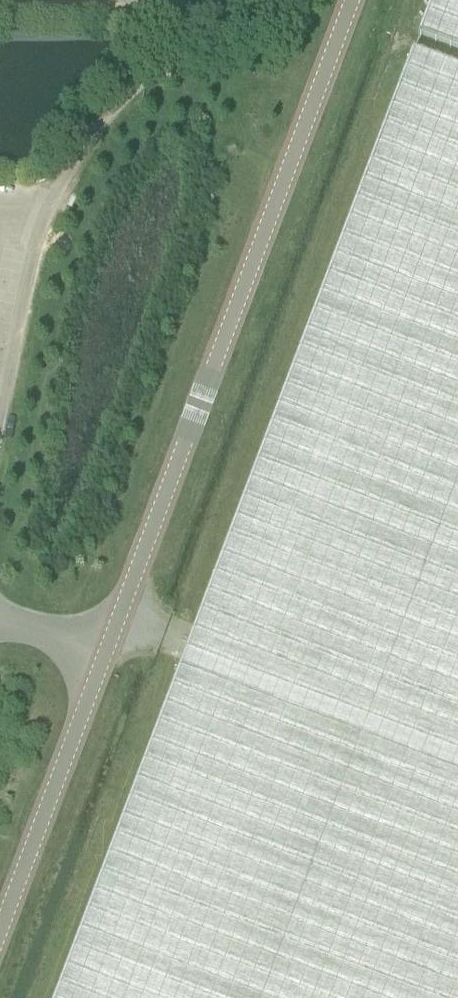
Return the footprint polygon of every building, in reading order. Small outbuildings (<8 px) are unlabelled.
[(418,37),(457,52),(457,0),(432,0),(418,37)] [(411,55),(235,522),(55,997),(457,997),(457,73),(411,55)]
